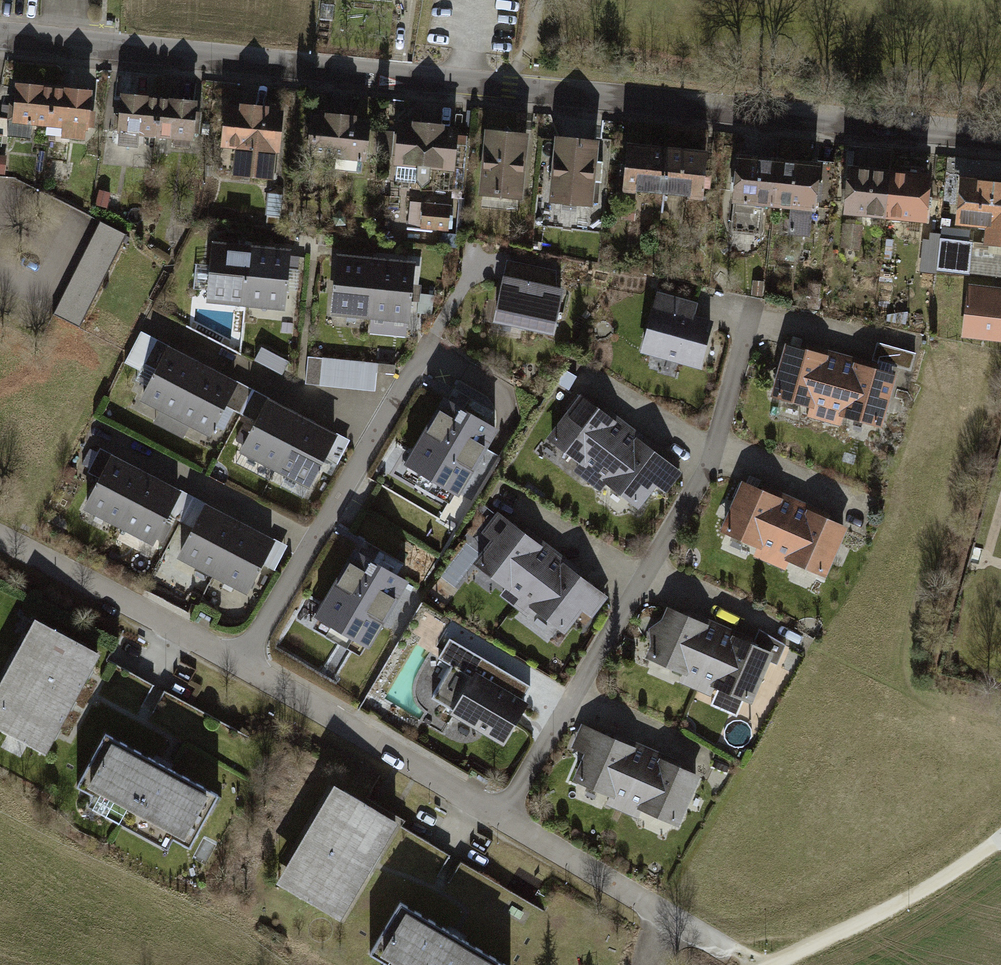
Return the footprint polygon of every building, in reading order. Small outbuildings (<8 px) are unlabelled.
[(52,88),(16,84),(12,121),(48,124),(52,88)] [(88,91),(52,88),(48,124),(84,127),(88,91)] [(157,99),(121,96),(118,132),(154,136),(157,99)] [(193,103),(157,99),(154,136),(190,139),(193,103)] [(222,144),(236,146),(233,173),(271,177),(274,151),(278,151),(283,111),(266,110),(267,108),(242,105),(242,107),(226,106),(222,144)] [(308,153),(335,156),(334,170),(363,173),(369,120),(353,118),(353,116),(329,114),(328,116),(313,114),(308,153)] [(395,181),(418,183),(422,188),(430,181),(431,166),(453,169),(457,128),(441,126),(441,124),(417,122),(417,124),(401,122),(395,181)] [(528,133),(487,129),(481,193),(522,197),(528,133)] [(598,141),(557,137),(551,200),(592,204),(598,141)] [(668,147),(630,144),(626,186),(664,190),(668,147)] [(706,151),(668,147),(664,190),(702,194),(706,151)] [(780,161),(740,157),(733,231),(761,233),(764,203),(776,204),(780,161)] [(780,161),(776,204),(792,206),(789,234),(810,236),(813,207),(819,208),(822,182),(818,181),(820,165),(780,161)] [(892,171),(851,167),(847,211),(887,215),(892,171)] [(932,174),(892,171),(887,215),(928,219),(932,174)] [(961,176),(957,223),(988,226),(986,243),(1000,245),(1000,180),(961,176)] [(455,203),(413,199),(410,225),(453,229),(455,203)] [(114,221),(64,313),(88,326),(138,234),(114,221)] [(855,225),(845,224),(843,246),(853,247),(855,225)] [(974,231),(943,228),(938,271),(969,274),(974,231)] [(250,248),(213,244),(207,300),(244,303),(250,248)] [(287,251),(250,248),(244,303),(281,307),(287,251)] [(375,259),(338,256),(332,311),(370,315),(375,259)] [(412,263),(375,259),(370,315),(407,318),(412,263)] [(548,271),(508,262),(496,320),(552,332),(561,290),(544,286),(548,271)] [(969,284),(964,337),(1000,341),(1000,305),(992,303),(994,287),(969,284)] [(994,287),(992,303),(1000,305),(1000,288),(994,287)] [(695,304),(659,294),(644,351),(700,366),(712,321),(692,316),(695,304)] [(881,343),(874,366),(912,377),(918,354),(881,343)] [(842,360),(790,345),(775,396),(828,410),(842,360)] [(258,362),(287,374),(292,360),(263,349),(258,362)] [(201,367),(167,350),(142,399),(175,416),(201,367)] [(308,357),(305,384),(319,385),(322,358),(308,357)] [(378,364),(322,358),(319,385),(375,392),(378,364)] [(894,374),(842,360),(828,410),(880,425),(894,374)] [(233,384),(201,367),(175,416),(207,434),(233,384)] [(443,397),(404,464),(459,497),(499,429),(443,397)] [(627,431),(584,398),(551,440),(594,472),(627,431)] [(301,418),(268,401),(242,450),(275,467),(301,418)] [(334,435),(301,418),(275,467),(308,485),(334,435)] [(670,463),(627,431),(594,472),(638,505),(670,463)] [(143,475),(110,458),(85,508),(117,525),(143,475)] [(176,493),(143,475),(117,525),(150,542),(176,493)] [(795,506),(746,484),(724,532),(774,554),(795,506)] [(844,528),(795,506),(774,554),(823,576),(844,528)] [(238,524),(205,507),(180,556),(212,574),(238,524)] [(552,556),(509,523),(477,565),(520,598),(552,556)] [(271,541),(238,524),(212,574),(245,591),(271,541)] [(409,582),(352,549),(313,617),(369,649),(409,582)] [(595,588),(552,556),(520,598),(563,631),(595,588)] [(721,632),(672,610),(650,658),(699,680),(721,632)] [(99,656),(32,622),(15,655),(83,689),(99,656)] [(770,654),(721,632),(699,680),(749,702),(770,654)] [(529,687),(450,640),(440,658),(453,666),(434,698),(505,740),(524,709),(518,706),(529,687)] [(15,655),(0,685),(0,689),(66,722),(83,689),(15,655)] [(0,689),(0,730),(49,755),(66,722),(0,689)] [(647,754),(598,732),(576,780),(626,802),(647,754)] [(221,792),(107,734),(80,788),(194,845),(221,792)] [(697,776),(647,754),(626,802),(675,824),(697,776)] [(339,921),(397,824),(334,787),(277,884),(339,921)] [(402,905),(371,956),(386,964),(504,964),(402,905)]
